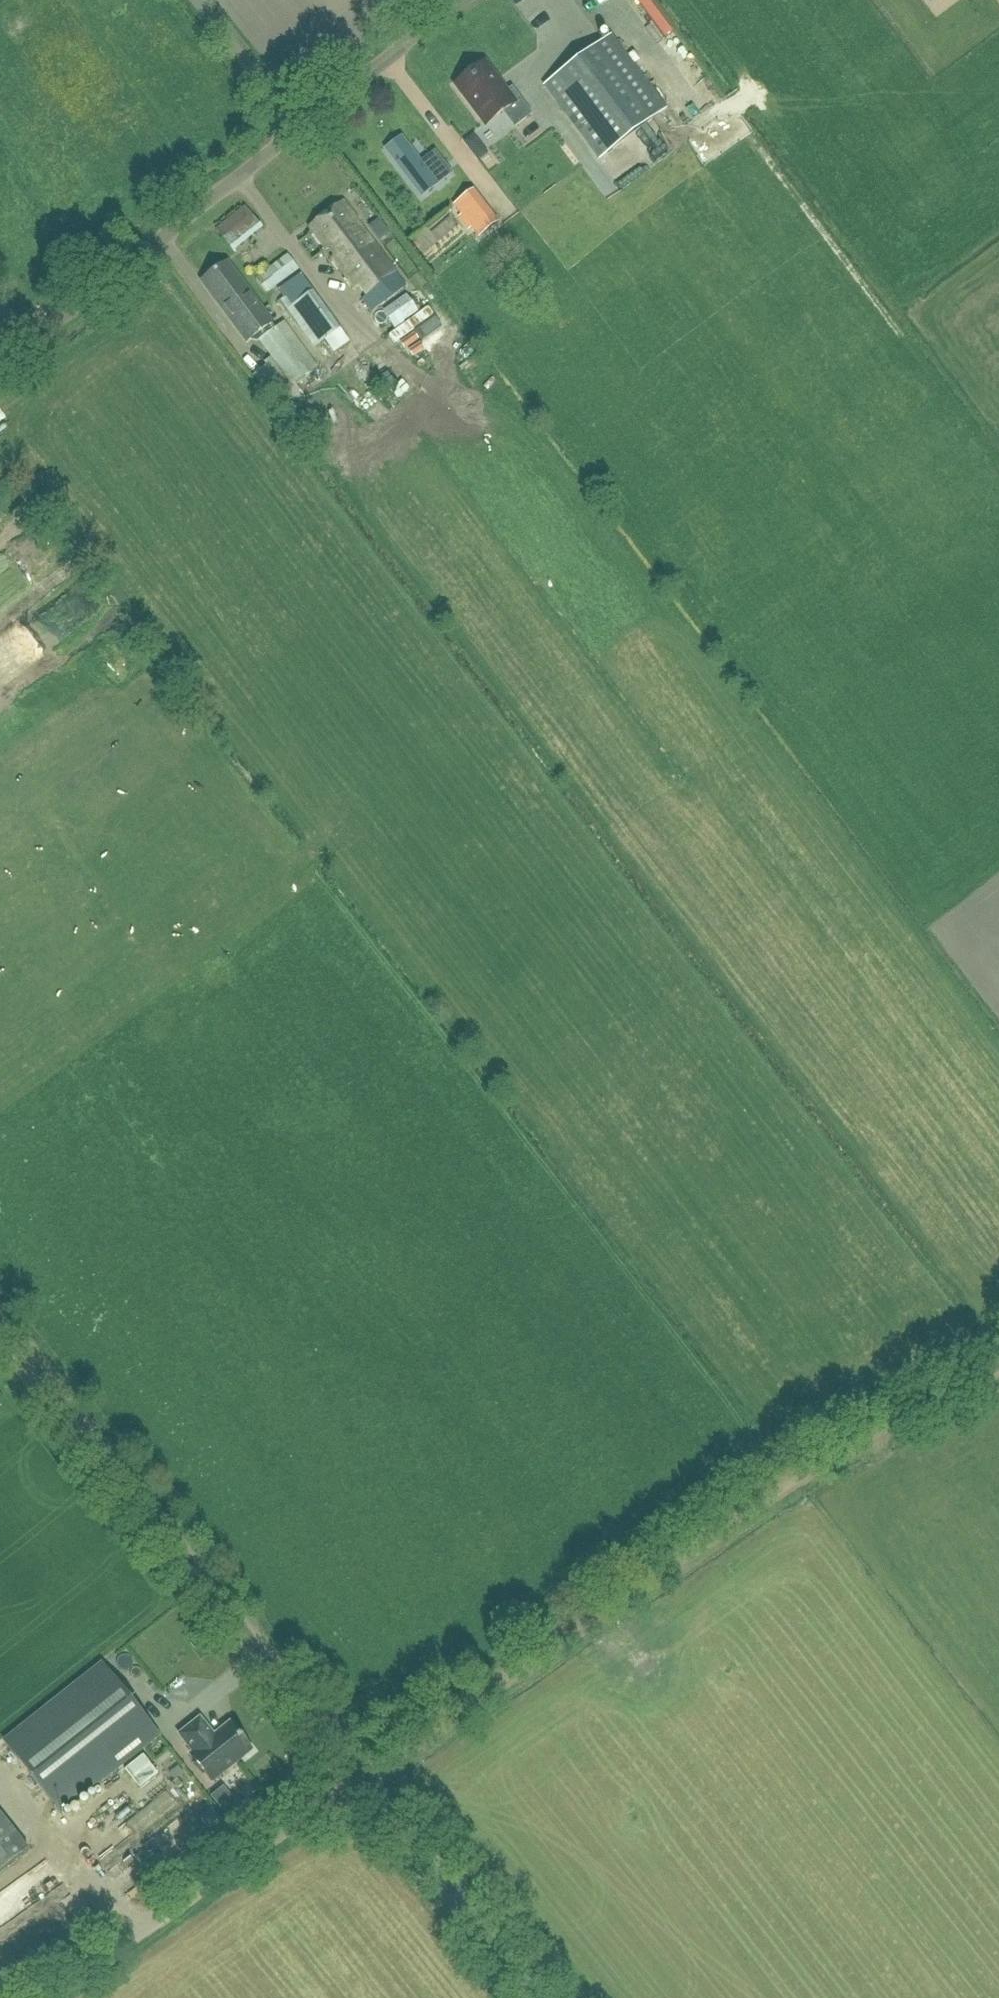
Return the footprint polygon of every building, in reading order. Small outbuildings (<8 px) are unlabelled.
[(598,161),(665,111),(610,37),(543,87),(598,161)] [(483,64),(454,87),(489,128),(504,114),(513,127),(531,114),(517,99),(513,103),(483,64)] [(474,136),(464,143),(478,161),(487,153),(474,136)] [(438,183),(451,174),(436,153),(423,163),(403,137),(387,150),(421,196),(438,183)] [(461,217),(479,203),(471,193),(453,207),(461,217)] [(403,289),(356,225),(358,224),(343,204),(309,229),(353,289),(359,285),(367,297),(362,301),(371,313),(403,289)] [(230,250),(258,227),(243,209),(215,232),(230,250)] [(288,257),(256,281),(266,295),(267,296),(299,272),(288,257)] [(245,343),(270,325),(226,266),(204,283),(223,309),(221,310),(245,343)] [(284,300),(278,304),(295,327),(297,325),(315,350),(325,343),(334,356),(350,345),(301,276),(278,292),(284,300)] [(394,328),(416,314),(405,298),(383,313),(394,328)] [(442,333),(434,321),(414,335),(422,346),(442,333)] [(314,367),(282,323),(274,329),(273,326),(255,339),(273,362),(255,376),(273,400),(308,374),(307,373),(314,367)] [(396,366),(378,371),(385,393),(402,388),(396,366)] [(8,690),(5,680),(0,682),(0,693),(8,690)] [(63,1811),(162,1733),(105,1661),(6,1739),(63,1811)] [(213,1737),(208,1730),(211,1728),(202,1716),(181,1733),(195,1751),(193,1753),(214,1780),(254,1749),(232,1721),(213,1737)] [(129,1811),(136,1821),(156,1806),(140,1785),(115,1803),(123,1815),(129,1811)] [(28,1851),(0,1815),(0,1873),(28,1851)] [(120,1816),(110,1828),(119,1836),(130,1824),(120,1816)]
